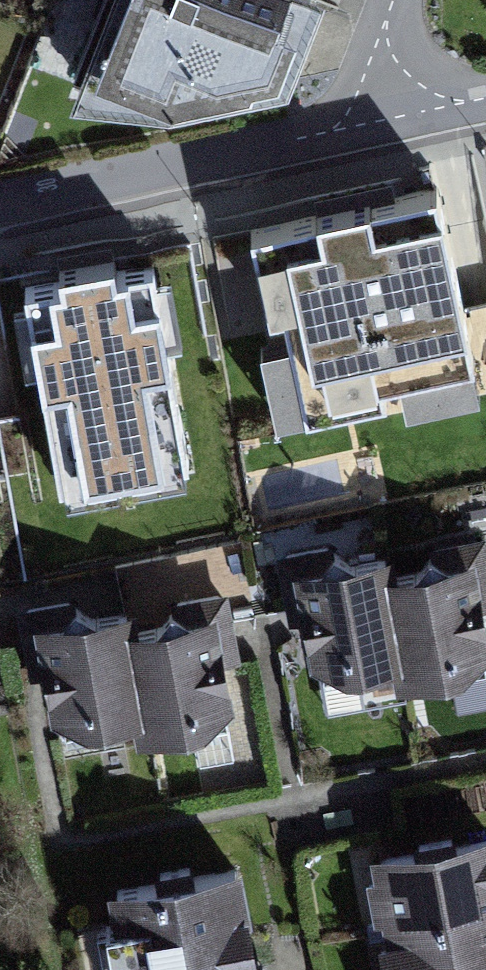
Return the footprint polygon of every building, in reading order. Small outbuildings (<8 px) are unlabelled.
[(63,99),(173,113),(280,87),(311,0),(99,0),(63,99)] [(436,199),(248,243),(294,437),(481,393),(436,199)] [(60,294),(22,301),(61,516),(194,492),(157,280),(117,287),(115,274),(59,284),(60,294)] [(277,559),(288,612),(298,610),(310,675),(344,690),(395,681),(398,701),(465,689),(485,671),(485,542),(440,552),(429,568),(397,574),(395,565),(358,573),(327,550),(277,559)] [(69,602),(16,612),(26,667),(39,665),(50,728),(84,743),(135,734),(138,755),(205,743),(236,716),(226,671),(245,666),(229,594),(180,605),(169,621),(137,627),(135,619),(98,626),(69,602)] [(361,863),(381,969),(485,969),(485,841),(361,863)] [(107,905),(119,969),(260,969),(244,880),(107,905)]
